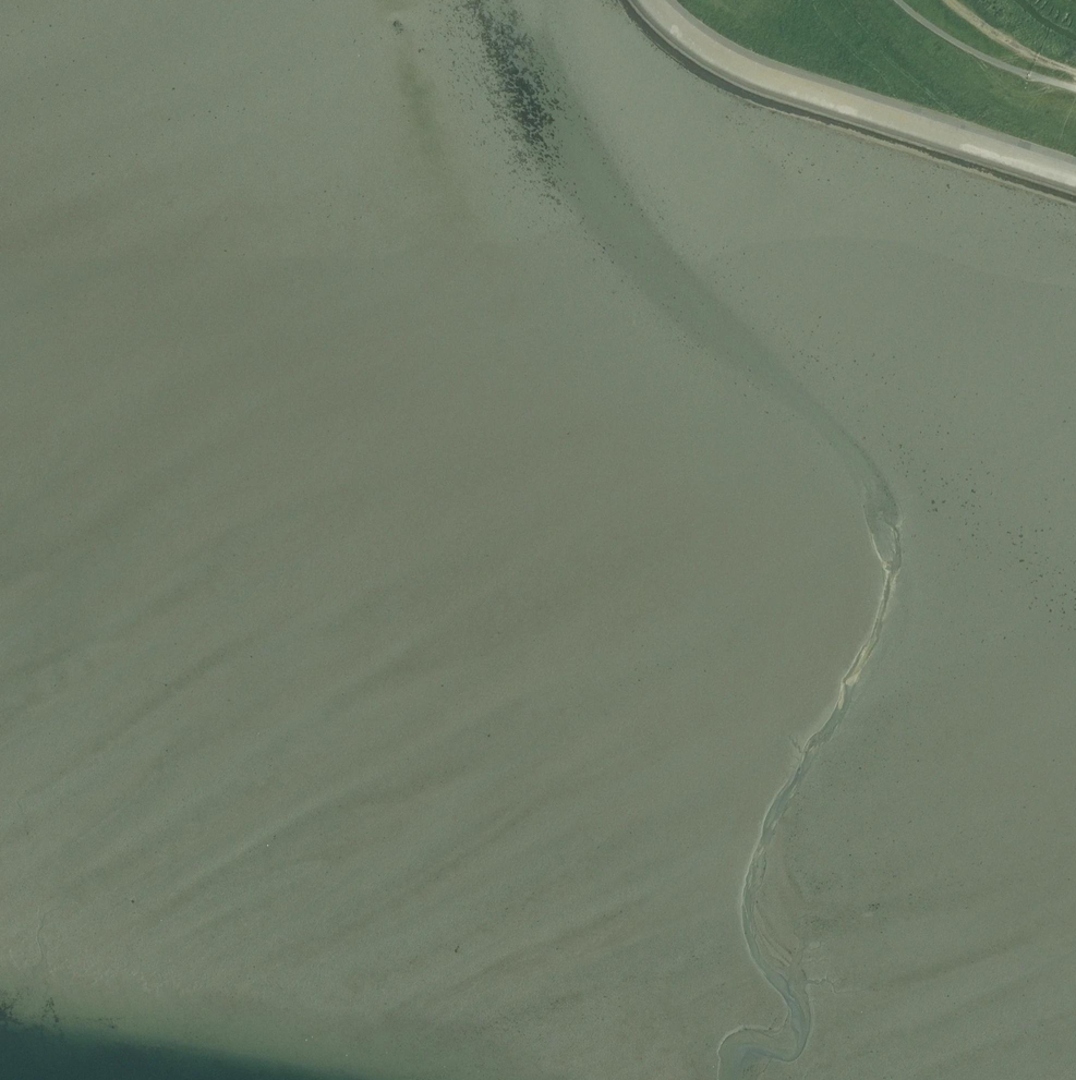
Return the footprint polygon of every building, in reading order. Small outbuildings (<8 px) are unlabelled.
[(787,29),(784,35),(793,40),(797,34),(787,29)]
